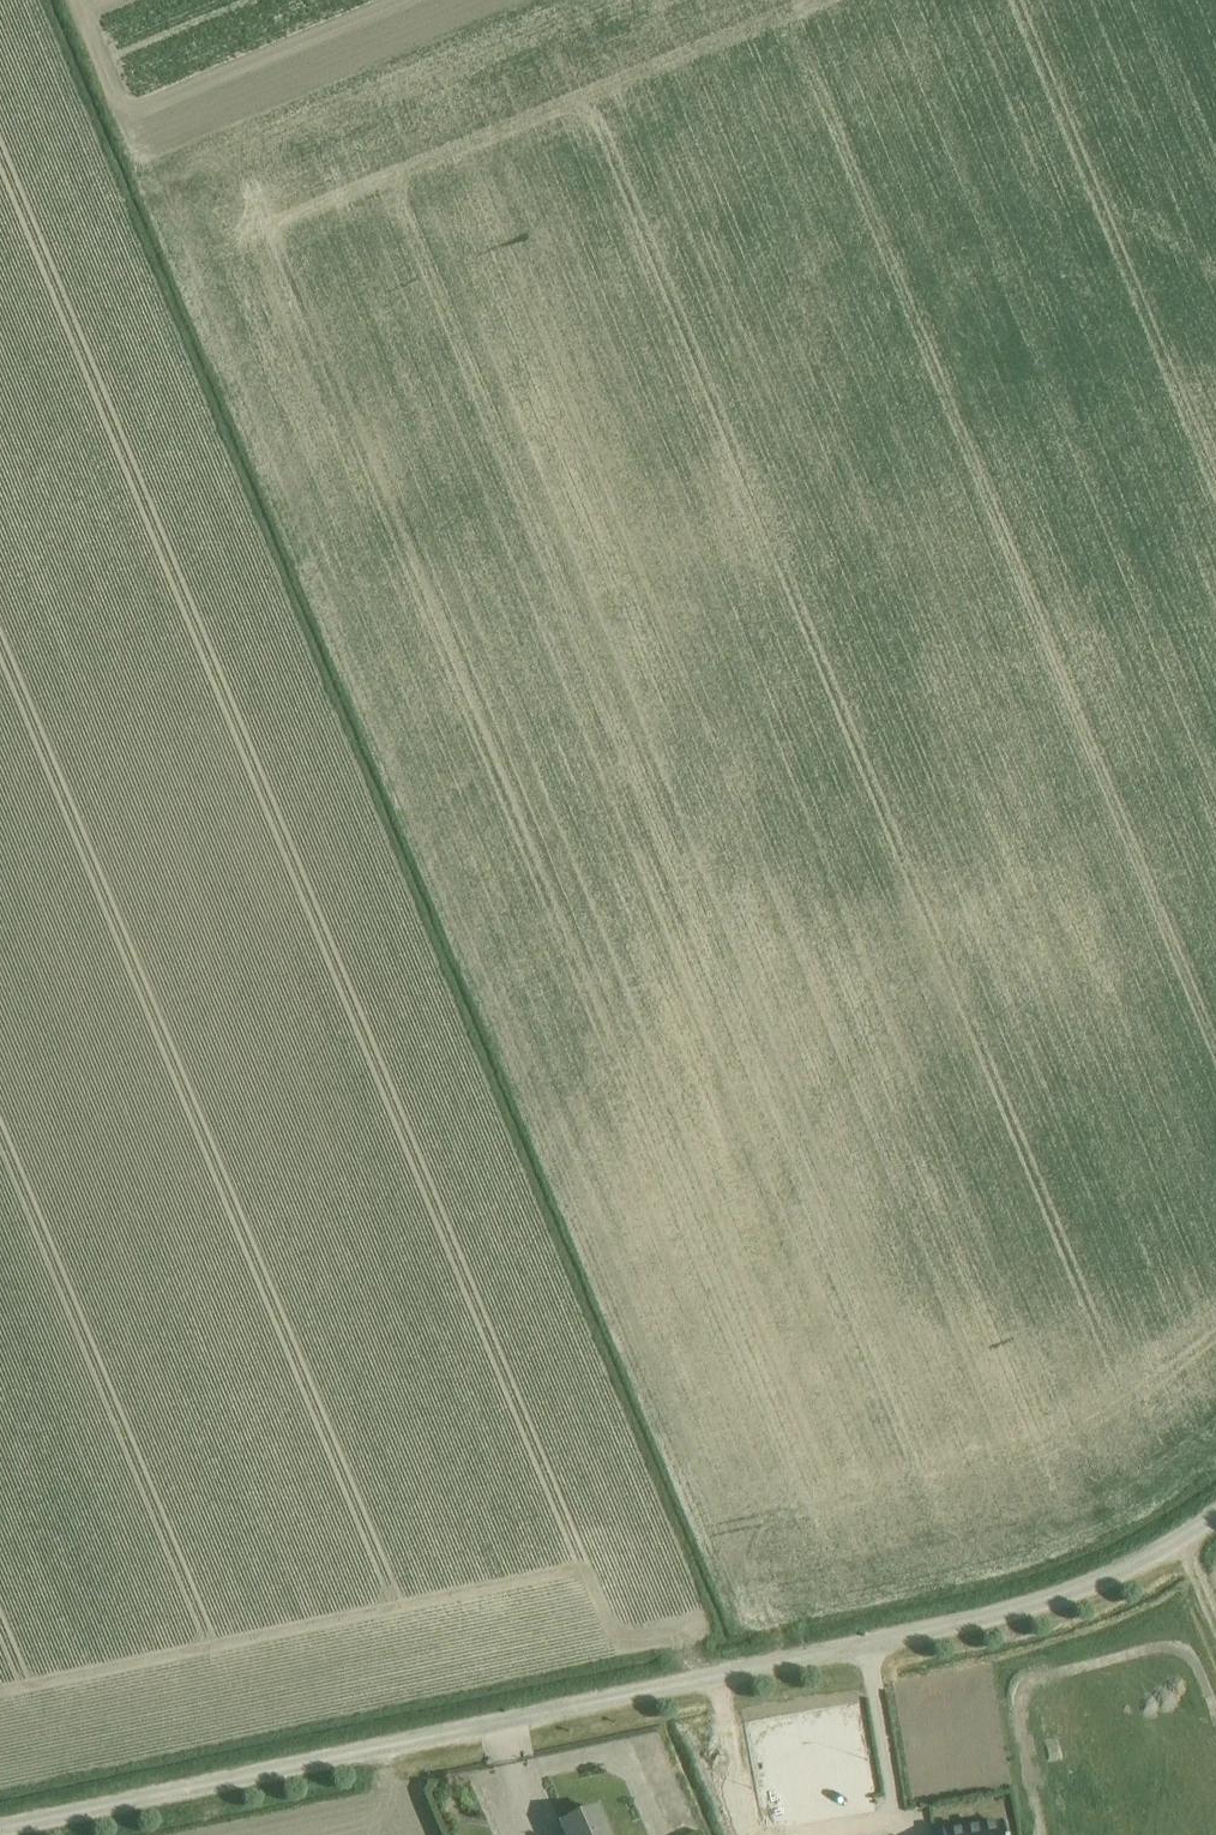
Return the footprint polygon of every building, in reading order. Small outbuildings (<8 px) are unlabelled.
[(598,1811),(560,1827),(563,1834),(608,1834),(598,1811)] [(948,1834),(1005,1834),(1003,1826),(948,1834)]
